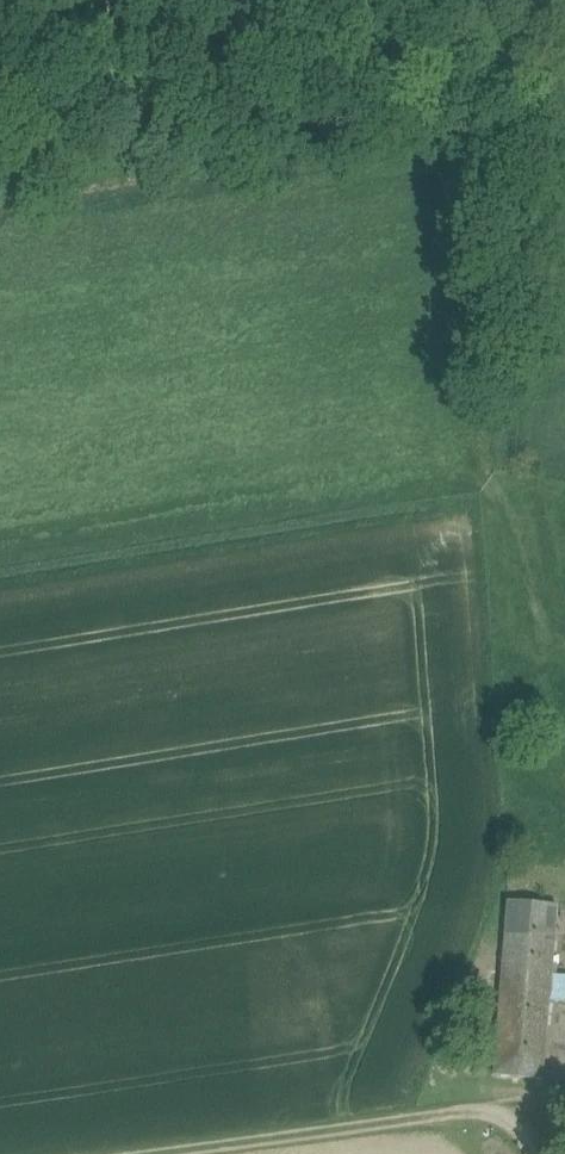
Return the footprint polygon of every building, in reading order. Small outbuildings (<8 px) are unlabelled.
[(555,906),(508,902),(494,1076),(542,1080),(555,906)] [(551,1000),(564,999),(564,974),(550,975),(551,1000)]
